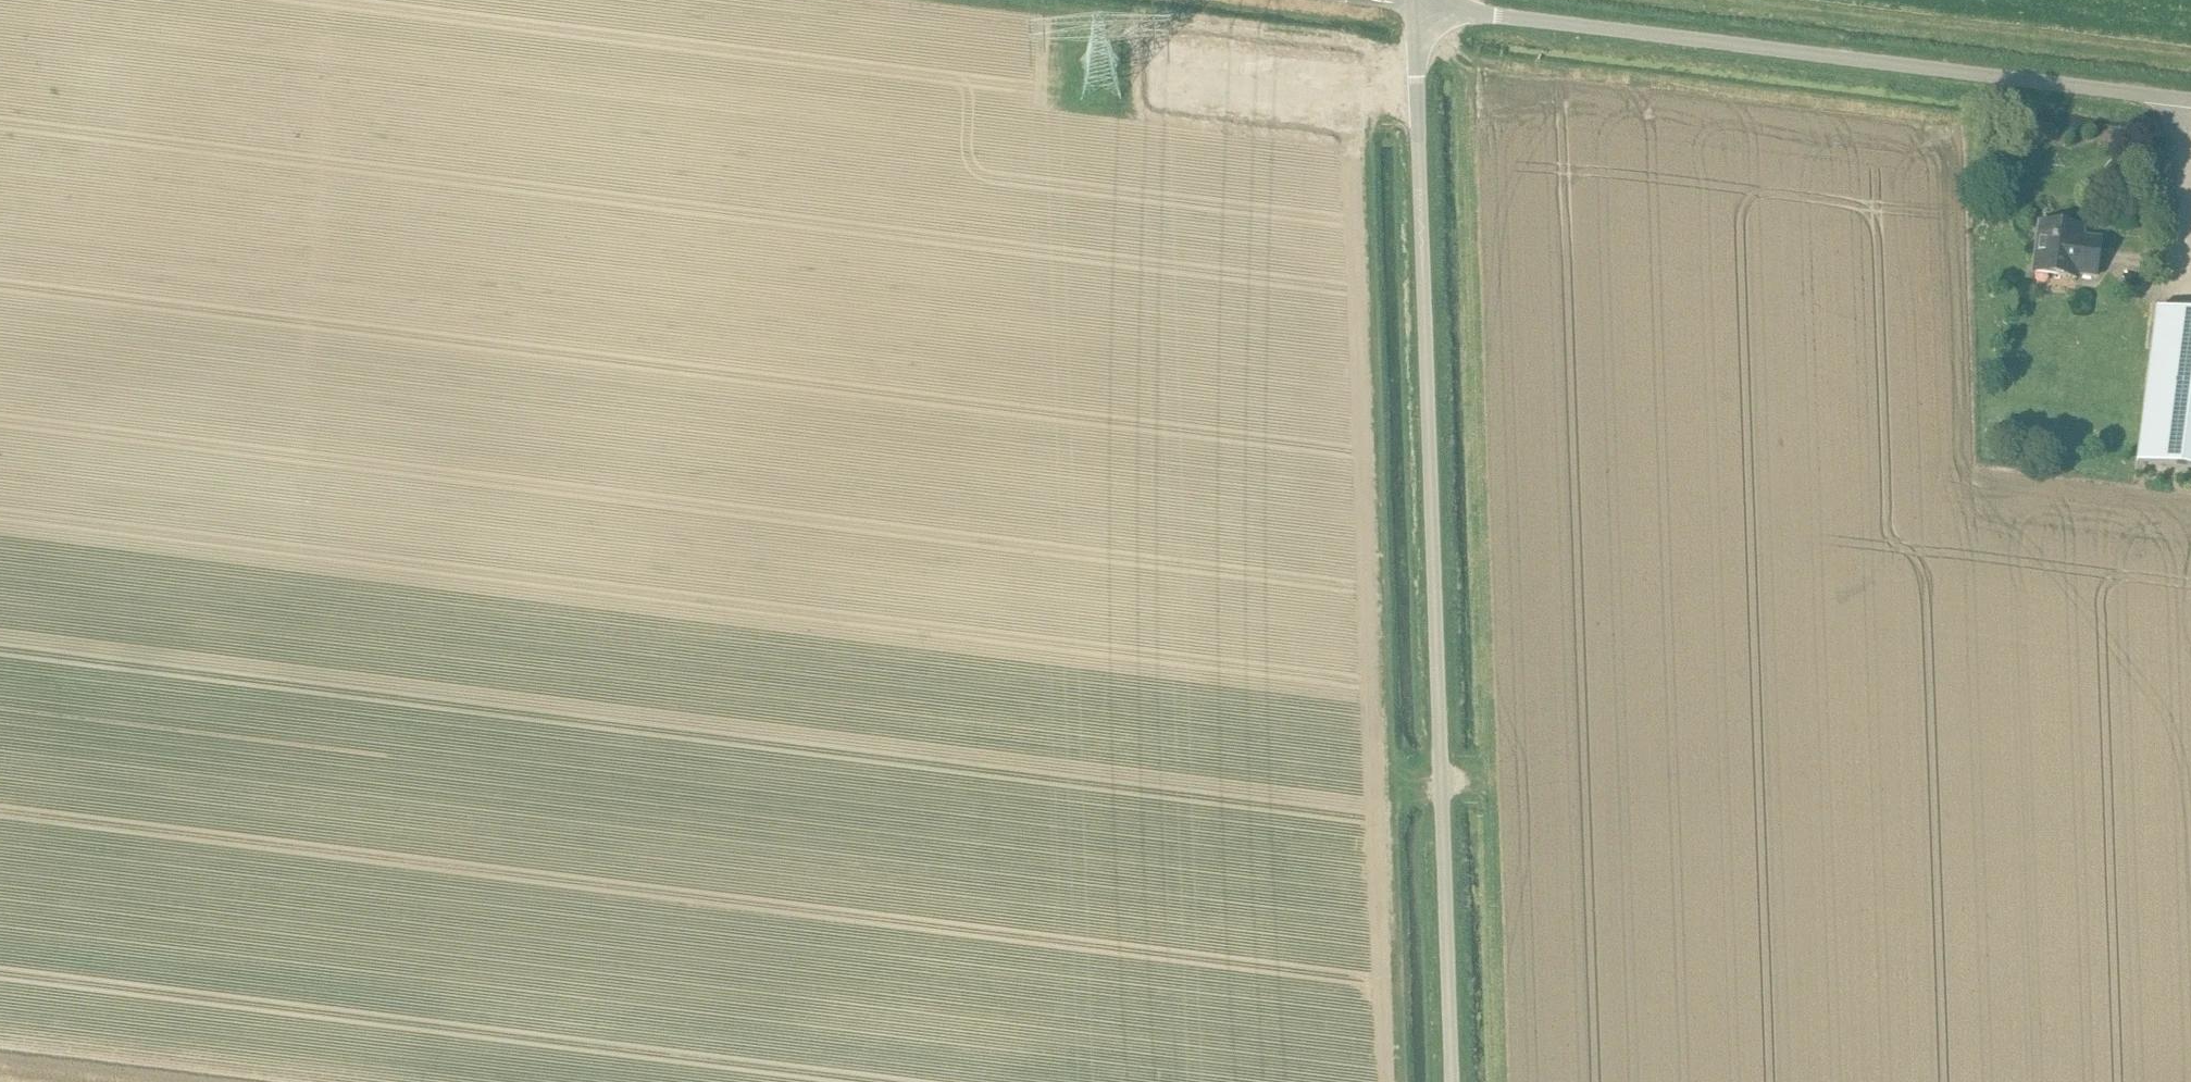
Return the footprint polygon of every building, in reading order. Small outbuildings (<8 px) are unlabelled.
[(2096,277),(2101,237),(2083,235),(2084,226),(2038,221),(2032,273),(2078,279),(2078,275),(2096,277)] [(2157,309),(2138,462),(2190,469),(2190,313),(2157,309)]
